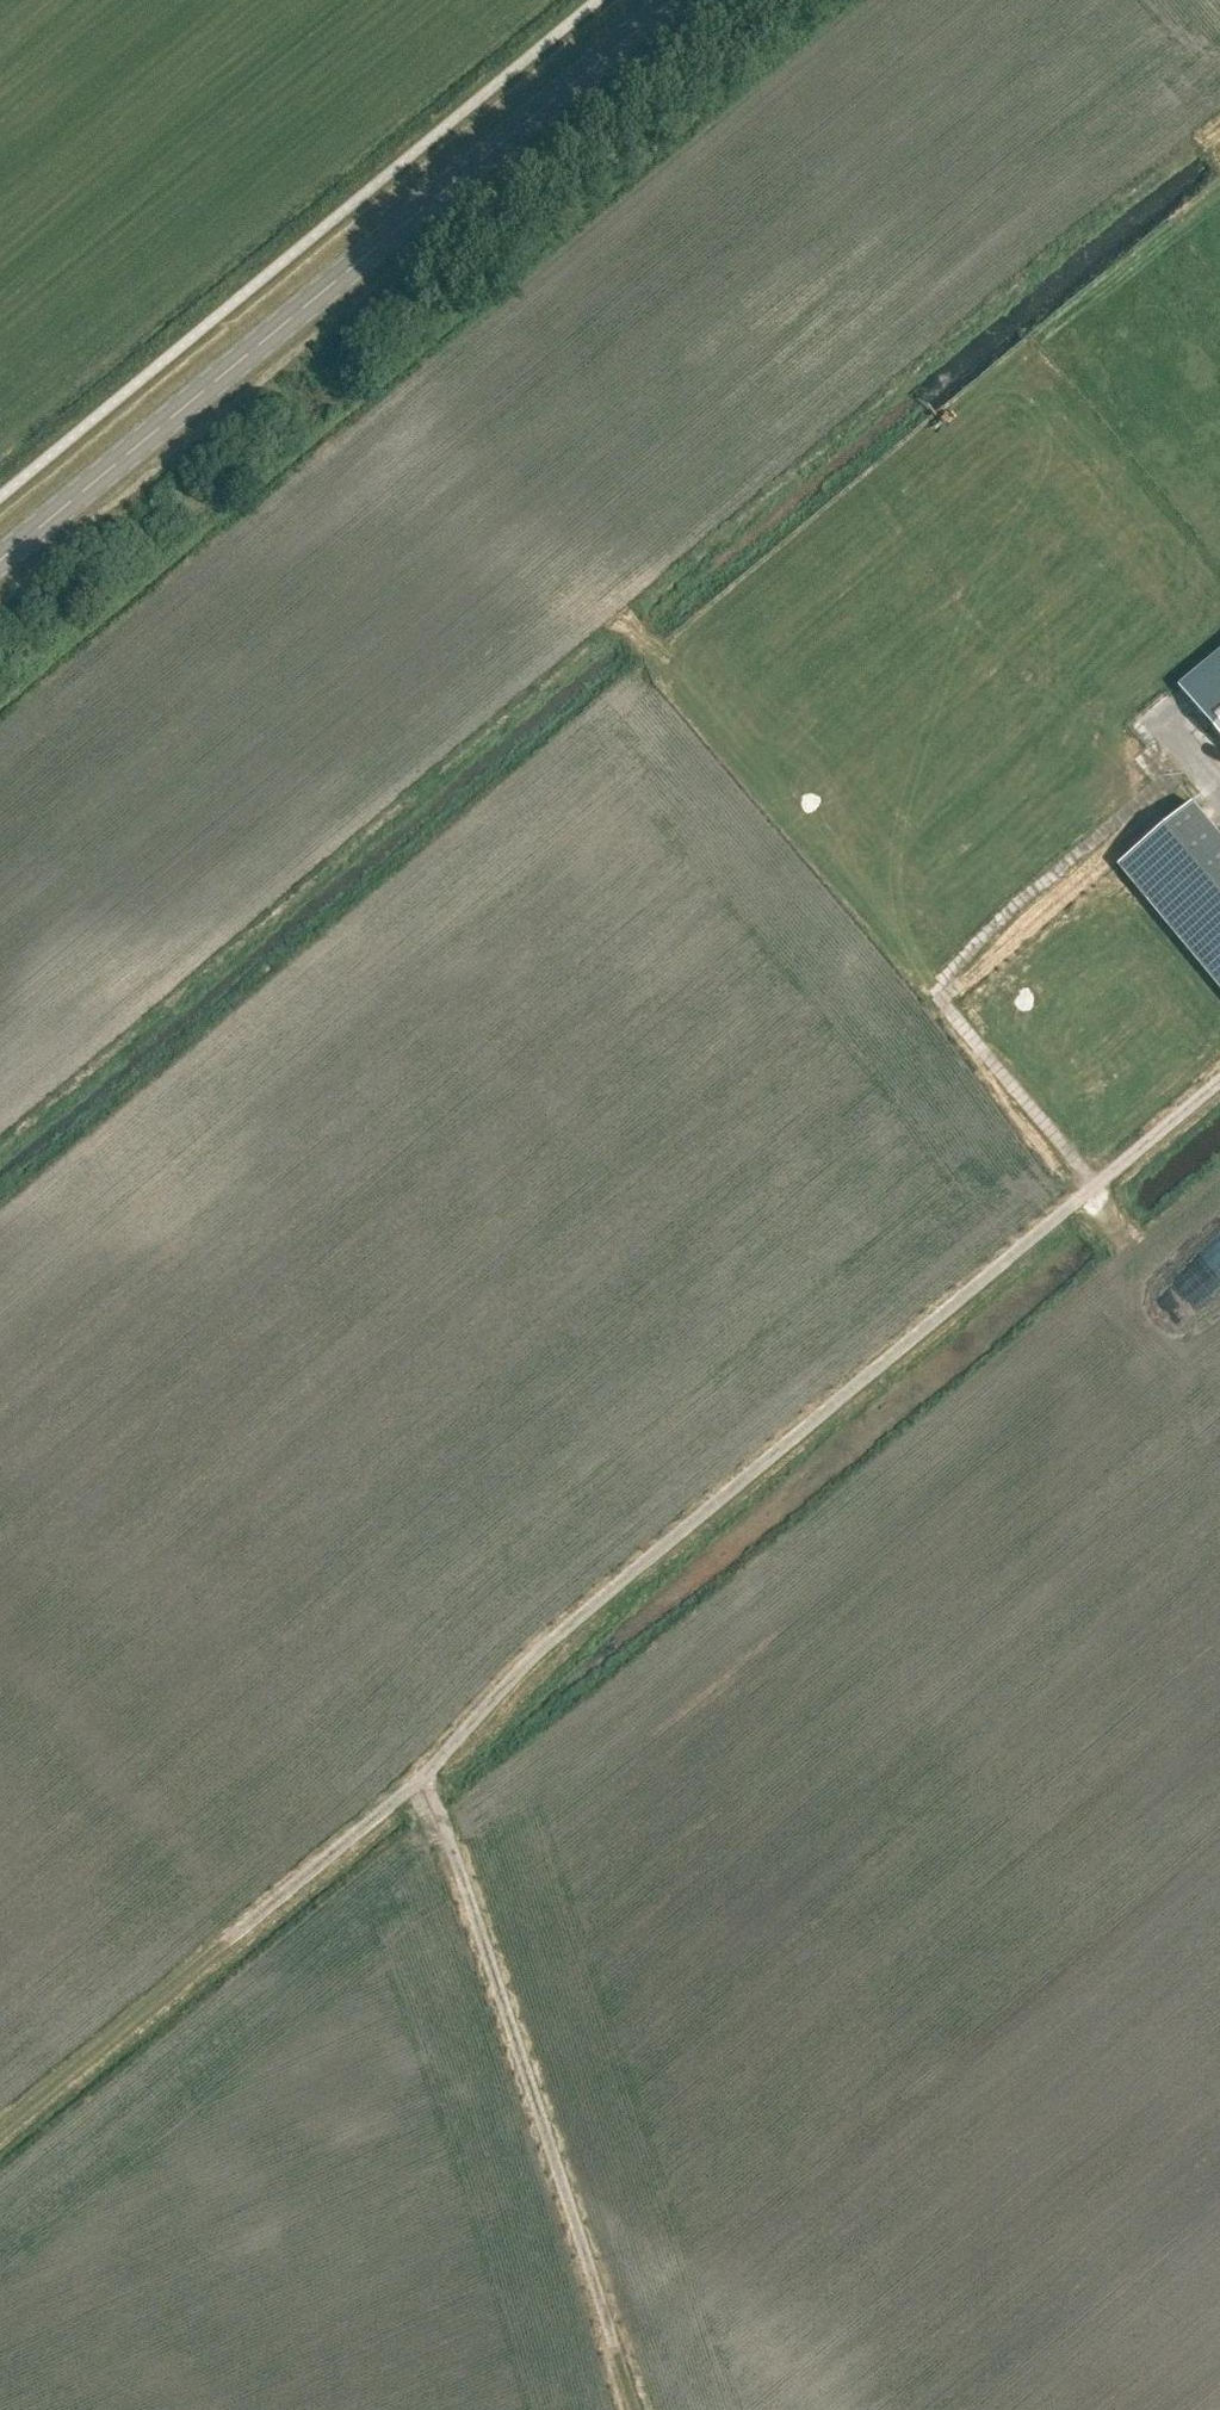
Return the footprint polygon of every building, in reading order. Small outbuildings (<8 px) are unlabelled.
[(1183,687),(1219,731),(1219,656),(1183,687)] [(1126,867),(1219,981),(1219,831),(1199,806),(1126,867)]
